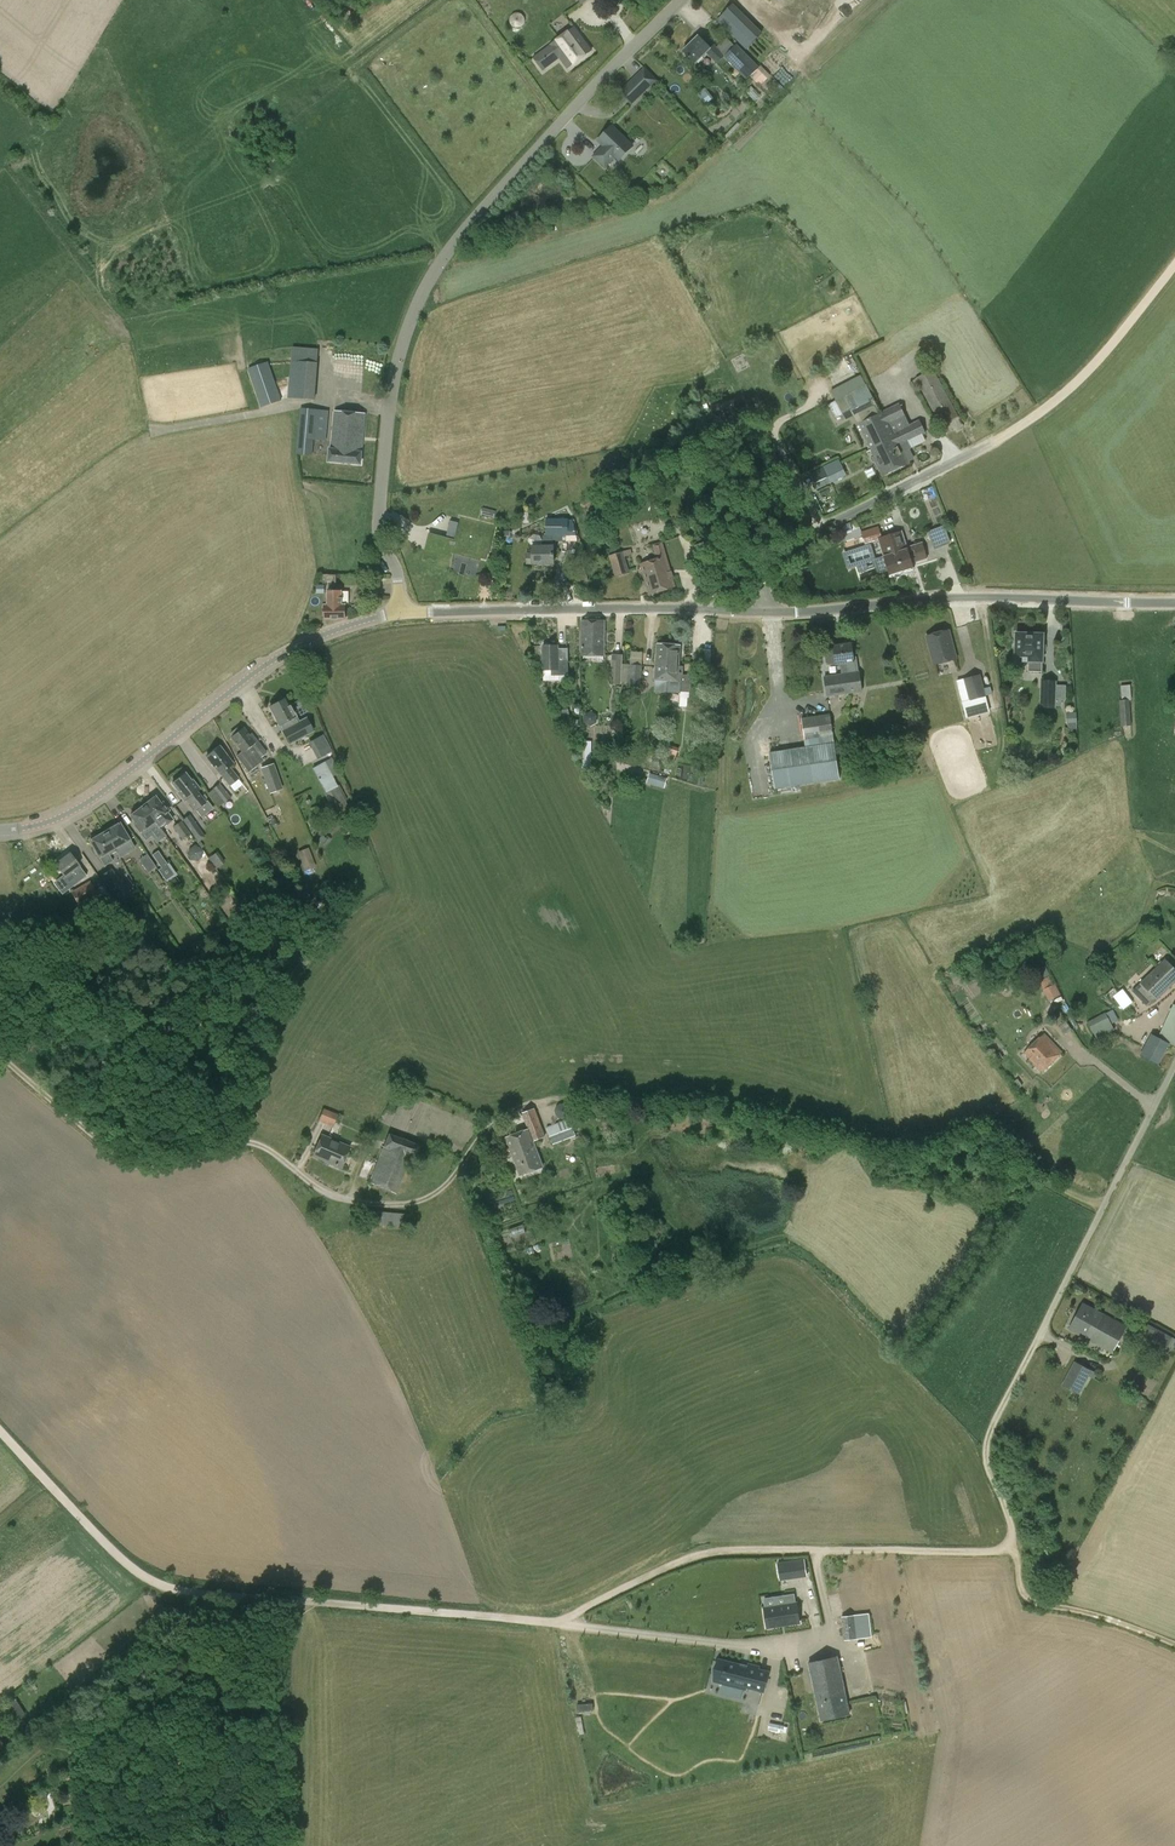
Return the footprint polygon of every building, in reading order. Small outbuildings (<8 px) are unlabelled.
[(575,12),(591,0),(566,0),(575,12)] [(771,10),(778,18),(798,0),(782,0),(771,10)] [(759,61),(775,45),(733,4),(717,21),(759,61)] [(524,20),(524,19),(524,18),(524,17),(524,16),(523,16),(523,15),(522,14),(521,13),(520,13),(519,13),(519,12),(518,12),(517,12),(516,12),(515,12),(514,13),(513,13),(512,14),(511,15),(510,16),(510,17),(510,18),(509,19),(509,20),(510,21),(510,22),(510,23),(511,24),(512,25),(513,26),(514,26),(514,27),(515,27),(516,27),(517,27),(518,27),(519,27),(520,26),(521,26),(522,25),(523,24),(523,23),(524,23),(524,22),(524,21),(524,20)] [(574,27),(533,58),(543,71),(555,62),(552,58),(557,54),(568,68),(591,51),(574,27)] [(695,61),(706,50),(714,58),(713,59),(717,64),(725,56),(720,52),(722,50),(715,43),(711,46),(699,34),(684,49),(695,61)] [(750,60),(736,45),(725,56),(739,70),(750,60)] [(656,80),(644,69),(620,92),(631,104),(656,80)] [(754,80),(763,74),(760,69),(751,76),(754,80)] [(705,89),(698,94),(702,100),(710,95),(705,89)] [(665,99),(669,96),(665,91),(661,95),(665,99)] [(632,146),(612,126),(598,140),(604,146),(593,156),(605,167),(615,157),(619,160),(632,146)] [(319,349),(292,347),(291,360),(288,398),(315,400),(319,349)] [(732,360),(738,371),(748,366),(743,355),(732,360)] [(268,362),(247,369),(261,406),(261,407),(282,401),(268,362)] [(958,416),(933,370),(916,379),(941,425),(958,416)] [(835,401),(843,415),(873,399),(865,385),(836,400),(835,401)] [(910,424),(899,403),(860,423),(876,455),(872,456),(882,476),(909,464),(908,462),(914,459),(909,450),(911,449),(908,443),(926,434),(919,420),(910,424)] [(300,409),(297,455),(312,456),(313,440),(326,441),(328,411),(300,409)] [(329,450),(328,461),(361,464),(365,414),(334,412),(331,450),(329,450)] [(823,467),(831,483),(845,477),(837,460),(823,467)] [(827,488),(819,492),(822,497),(830,493),(827,488)] [(491,510),(483,507),(481,515),(489,517),(491,510)] [(568,541),(579,542),(574,522),(568,522),(568,519),(546,519),(545,535),(543,535),(543,547),(532,547),(532,552),(526,553),(526,564),(532,564),(553,564),(553,546),(553,537),(568,537),(568,541)] [(615,522),(607,524),(610,531),(618,528),(615,522)] [(945,525),(929,531),(935,547),(951,541),(945,525)] [(878,527),(861,533),(865,545),(880,541),(885,556),(884,556),(885,558),(878,560),(881,572),(888,569),(891,577),(914,570),(911,563),(909,556),(923,552),(920,544),(907,548),(902,532),(881,539),(878,527)] [(649,594),(674,587),(661,543),(653,545),(657,559),(640,564),(649,594)] [(631,549),(609,556),(615,577),(630,573),(625,557),(632,555),(631,549)] [(336,575),(323,575),(323,583),(336,583),(336,575)] [(359,594),(364,594),(364,597),(378,597),(378,587),(359,587),(359,594)] [(328,605),(325,606),(325,619),(345,619),(345,605),(342,605),(341,591),(328,591),(328,605)] [(604,621),(582,621),(581,656),(603,656),(604,621)] [(938,634),(927,637),(935,665),(956,660),(948,631),(938,634)] [(1017,634),(1016,656),(1024,657),(1024,661),(1028,661),(1028,671),(1043,671),(1043,653),(1045,652),(1045,646),(1043,645),(1044,634),(1017,634)] [(655,680),(668,681),(670,645),(657,644),(656,660),(655,680)] [(558,645),(543,645),(543,670),(558,670),(558,645)] [(680,645),(670,645),(668,681),(678,682),(679,662),(680,645)] [(827,697),(839,695),(861,691),(857,669),(858,669),(856,658),(853,658),(851,646),(845,647),(845,645),(834,647),(837,664),(840,663),(842,674),(823,677),(824,685),(827,697)] [(628,685),(641,686),(643,652),(630,652),(628,685)] [(621,685),(622,662),(623,654),(612,654),(610,685),(621,685)] [(682,675),(681,692),(689,693),(688,702),(705,703),(707,669),(691,668),(691,676),(682,675)] [(985,696),(980,676),(966,680),(971,700),(985,696)] [(1055,683),(1042,683),(1041,707),(1055,707),(1055,683)] [(1129,686),(1121,686),(1121,700),(1120,700),(1121,725),(1130,725),(1129,686)] [(284,698),(269,707),(279,725),(281,724),(284,730),(282,731),(289,744),(313,731),(306,719),(299,722),(291,708),(290,708),(284,698)] [(568,707),(558,708),(560,723),(570,722),(568,707)] [(585,722),(591,725),(596,722),(596,715),(591,712),(585,715),(585,722)] [(829,714),(816,716),(819,737),(833,735),(829,714)] [(1075,715),(1067,715),(1068,726),(1076,726),(1075,715)] [(804,740),(819,737),(816,716),(800,718),(804,740)] [(248,772),(263,760),(258,754),(262,751),(256,744),(258,743),(251,733),(249,735),(243,728),(239,731),(237,728),(230,733),(232,736),(231,737),(242,751),(235,756),(248,772)] [(320,756),(331,750),(322,736),(312,741),(320,756)] [(592,742),(582,742),(581,769),(592,769),(592,742)] [(839,780),(833,744),(769,755),(775,791),(839,780)] [(234,791),(243,785),(238,779),(238,778),(228,766),(232,762),(219,746),(205,757),(228,786),(229,785),(234,791)] [(679,749),(670,746),(666,760),(675,763),(679,749)] [(311,768),(325,793),(333,809),(346,802),(343,797),(346,796),(343,789),(340,791),(324,761),(311,768)] [(282,789),(274,764),(262,768),(271,793),(282,789)] [(213,809),(207,801),(206,801),(197,790),(199,788),(192,780),(191,781),(185,773),(172,784),(178,791),(177,792),(184,801),(186,799),(202,818),(213,809)] [(647,784),(664,788),(667,778),(650,773),(647,784)] [(230,798),(219,783),(211,789),(223,803),(230,798)] [(154,796),(142,806),(159,827),(161,830),(174,821),(167,811),(168,810),(162,802),(160,803),(154,796)] [(165,836),(159,827),(142,806),(130,815),(135,822),(133,824),(138,832),(139,831),(143,836),(145,839),(151,835),(156,842),(165,836)] [(189,815),(182,820),(197,842),(204,837),(189,815)] [(182,839),(190,833),(181,821),(173,827),(182,839)] [(119,823),(104,832),(116,852),(120,858),(128,853),(128,852),(134,849),(119,823)] [(109,856),(115,852),(116,852),(104,832),(89,841),(104,866),(112,861),(109,856)] [(321,835),(317,840),(325,847),(330,840),(326,836),(325,838),(321,835)] [(192,859),(197,860),(202,856),(203,851),(199,847),(194,846),(189,849),(189,855),(192,859)] [(166,881),(174,875),(158,851),(152,855),(161,868),(158,870),(166,881)] [(216,867),(224,862),(217,852),(209,857),(216,867)] [(69,854),(55,864),(70,882),(84,872),(81,869),(69,854)] [(147,856),(140,860),(148,872),(155,868),(147,856)] [(128,892),(111,869),(101,876),(118,899),(128,892)] [(70,892),(78,905),(97,894),(89,880),(70,892)] [(109,894),(102,899),(110,909),(117,903),(109,894)] [(63,929),(55,934),(69,954),(76,949),(63,929)] [(205,938),(200,941),(204,946),(209,943),(205,938)] [(184,960),(176,965),(180,973),(189,968),(184,960)] [(1141,982),(1142,984),(1137,990),(1144,998),(1150,993),(1156,1000),(1174,982),(1174,969),(1166,960),(1159,966),(1155,962),(1153,965),(1156,969),(1141,982)] [(1047,966),(1036,970),(1042,988),(1053,984),(1047,966)] [(1055,985),(1043,990),(1049,1002),(1061,996),(1055,985)] [(1119,993),(1114,997),(1120,1006),(1125,1002),(1122,999),(1127,996),(1122,989),(1118,992),(1119,993)] [(1158,1065),(1174,1035),(1174,1005),(1173,1004),(1159,1038),(1151,1034),(1140,1056),(1158,1065)] [(1053,1016),(1052,1017),(1066,1034),(1072,1029),(1061,1015),(1062,1015),(1058,1009),(1051,1015),(1053,1016)] [(1087,1023),(1097,1040),(1115,1030),(1112,1024),(1118,1021),(1112,1010),(1106,1014),(1105,1013),(1087,1023)] [(1025,1053),(1042,1071),(1061,1053),(1044,1034),(1025,1053)] [(1000,1053),(994,1057),(998,1061),(1003,1058),(1000,1053)] [(1018,1079),(1014,1082),(1019,1089),(1023,1086),(1018,1079)] [(318,1122),(332,1128),(338,1114),(323,1108),(318,1122)] [(520,1175),(543,1167),(533,1141),(545,1137),(534,1108),(521,1113),(527,1129),(506,1137),(520,1175)] [(570,1109),(556,1111),(557,1119),(571,1117),(570,1109)] [(552,1145),(576,1136),(569,1119),(546,1127),(552,1145)] [(369,1182),(396,1193),(410,1157),(414,1158),(420,1146),(389,1133),(369,1182)] [(341,1168),(350,1147),(321,1134),(312,1156),(341,1168)] [(408,1228),(409,1215),(365,1210),(364,1223),(408,1228)] [(616,1222),(623,1219),(620,1213),(613,1216),(616,1222)] [(1127,1326),(1083,1302),(1069,1329),(1112,1353),(1127,1326)] [(1079,1391),(1084,1382),(1090,1371),(1075,1363),(1064,1383),(1079,1391)] [(793,1576),(791,1562),(777,1564),(779,1578),(793,1576)] [(765,1608),(768,1627),(799,1623),(796,1603),(795,1603),(794,1597),(786,1598),(787,1604),(765,1608)] [(867,1615),(852,1617),(852,1616),(842,1617),(845,1640),(855,1639),(853,1624),(868,1622),(867,1615)] [(837,1656),(808,1663),(821,1719),(850,1713),(837,1656)] [(754,1688),(764,1690),(768,1673),(758,1670),(759,1667),(748,1665),(747,1670),(738,1667),(739,1665),(727,1662),(725,1670),(724,1670),(723,1672),(724,1672),(721,1683),(746,1689),(747,1687),(753,1688),(754,1688)] [(579,1711),(593,1709),(592,1701),(578,1704),(579,1711)]
